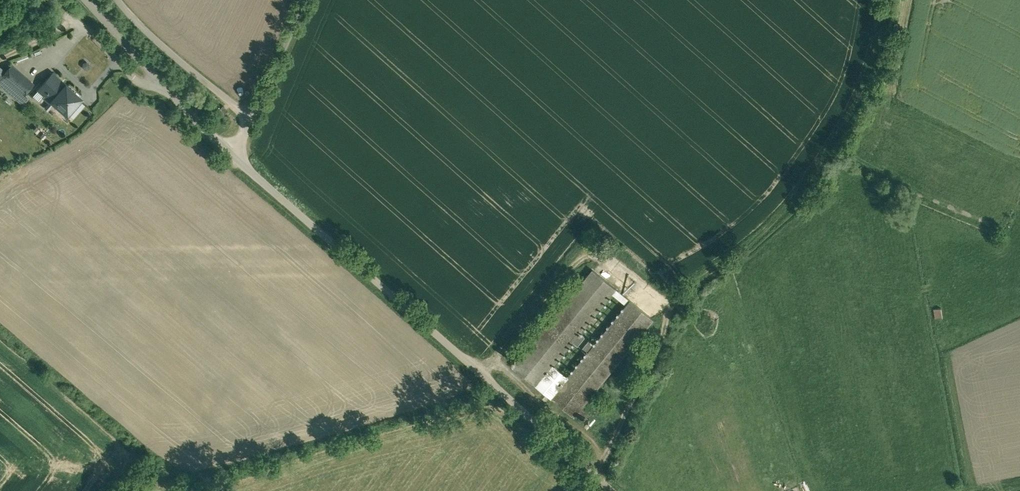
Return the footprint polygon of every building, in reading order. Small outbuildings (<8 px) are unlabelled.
[(13,63),(3,72),(9,79),(0,88),(11,100),(31,81),(13,63)] [(52,73),(38,89),(44,95),(42,97),(49,103),(51,100),(51,101),(65,85),(52,73)] [(65,85),(51,101),(67,114),(81,98),(65,85)] [(630,301),(594,345),(589,341),(582,349),(587,354),(568,378),(552,365),(572,341),(577,345),(584,337),(579,333),(615,288),(592,270),(513,367),(574,417),(576,415),(582,420),(588,413),(581,408),(653,319),(630,301)] [(932,309),(934,318),(942,316),(940,308),(932,309)]
